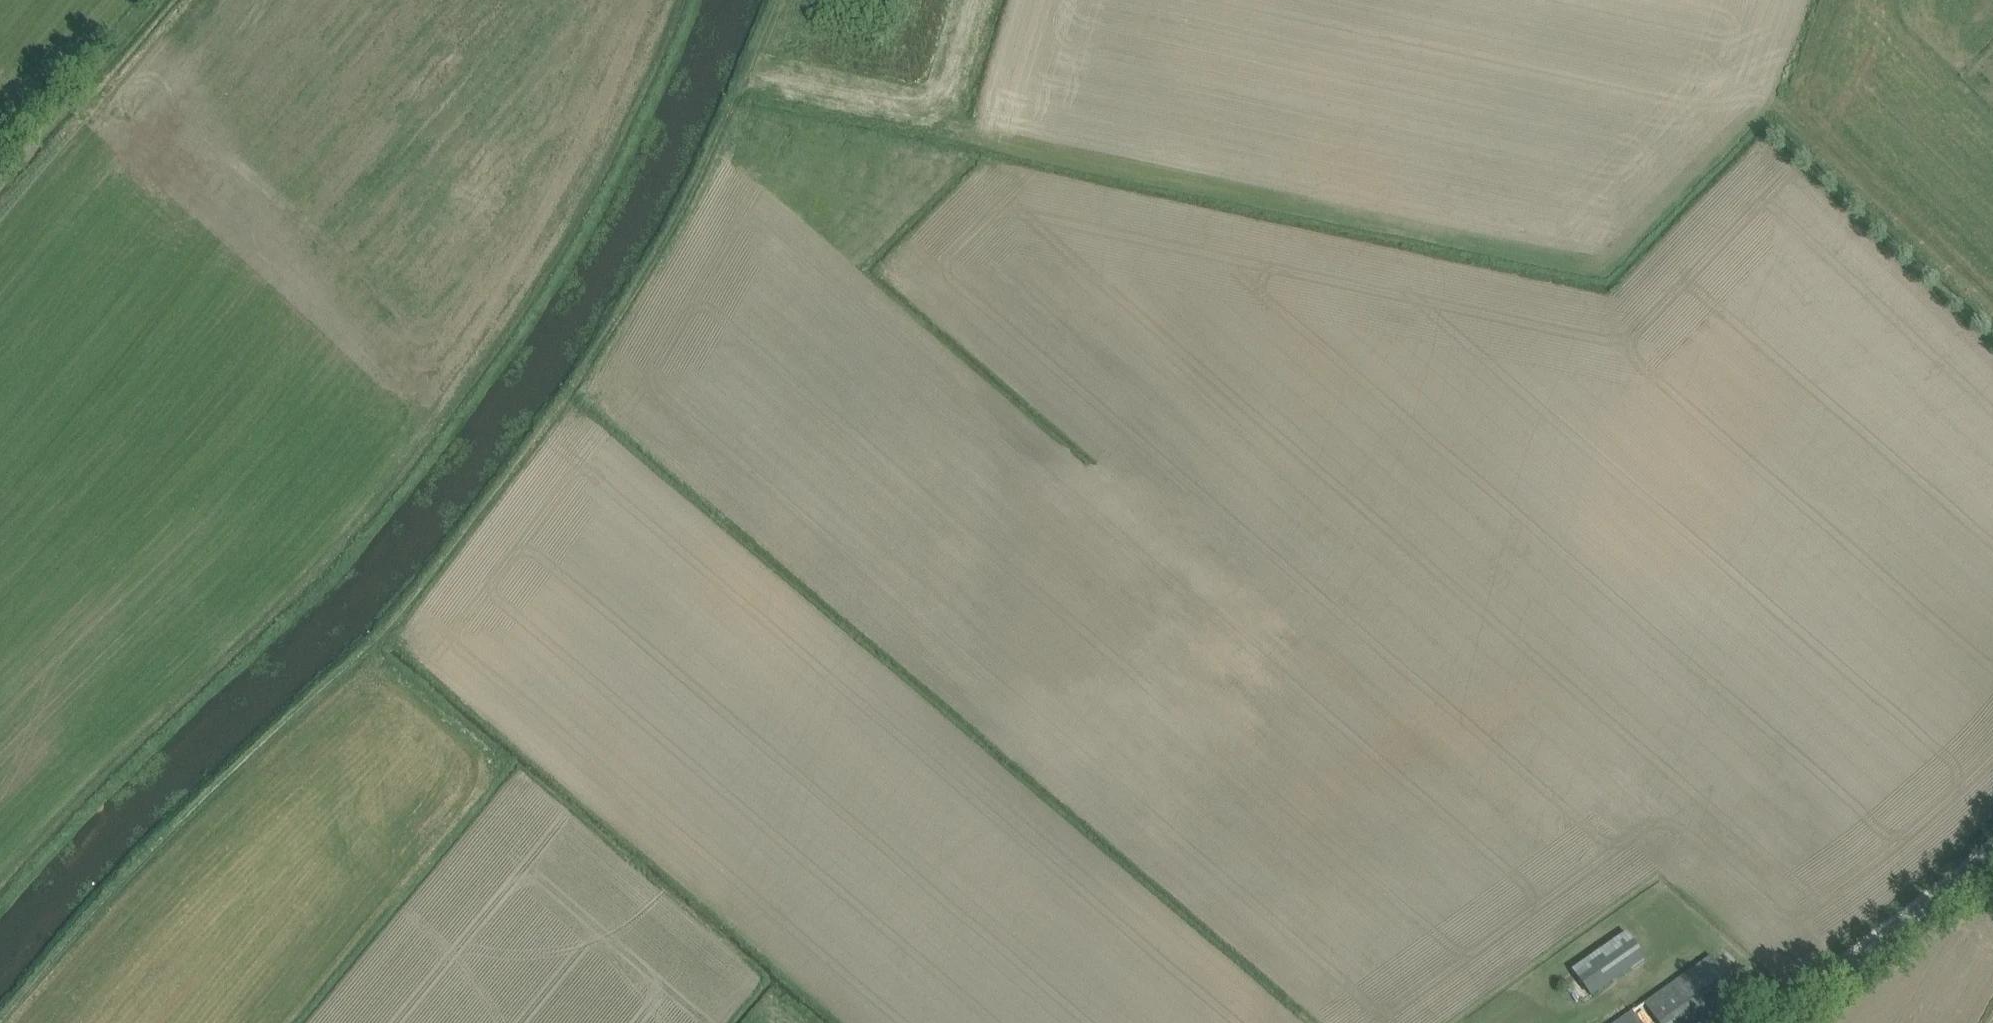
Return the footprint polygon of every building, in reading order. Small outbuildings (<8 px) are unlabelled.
[(1580,1006),(1659,949),(1639,922),(1626,931),(1620,922),(1561,964),(1567,973),(1560,978),(1580,1006)] [(1730,983),(1709,953),(1611,1022),(1709,1022),(1742,1000),(1730,983)]
